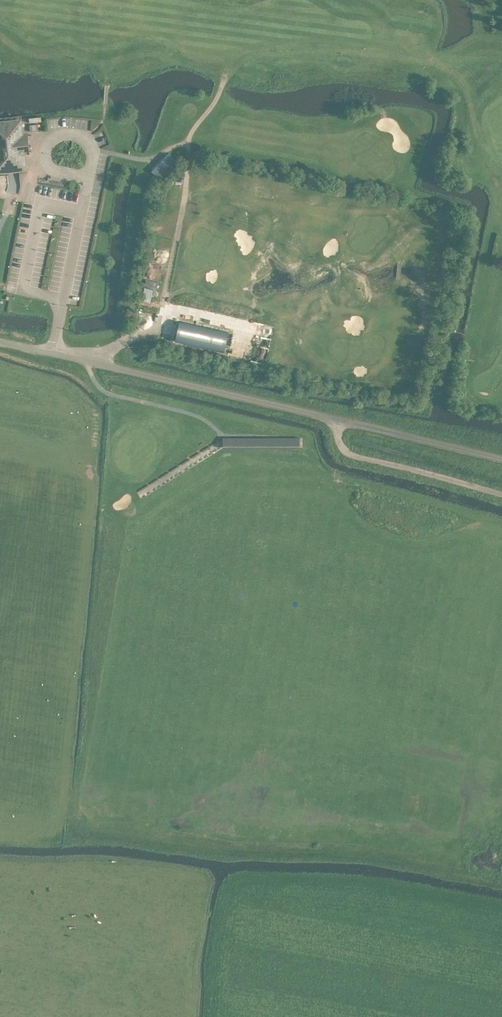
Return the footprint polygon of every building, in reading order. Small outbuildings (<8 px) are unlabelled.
[(24,167),(22,153),(25,153),(23,134),(20,134),(19,121),(0,123),(0,170),(24,167)] [(177,161),(168,153),(151,170),(160,178),(177,161)] [(228,331),(178,320),(174,341),(223,351),(228,331)] [(222,437),(222,446),(299,446),(299,437),(222,437)]
